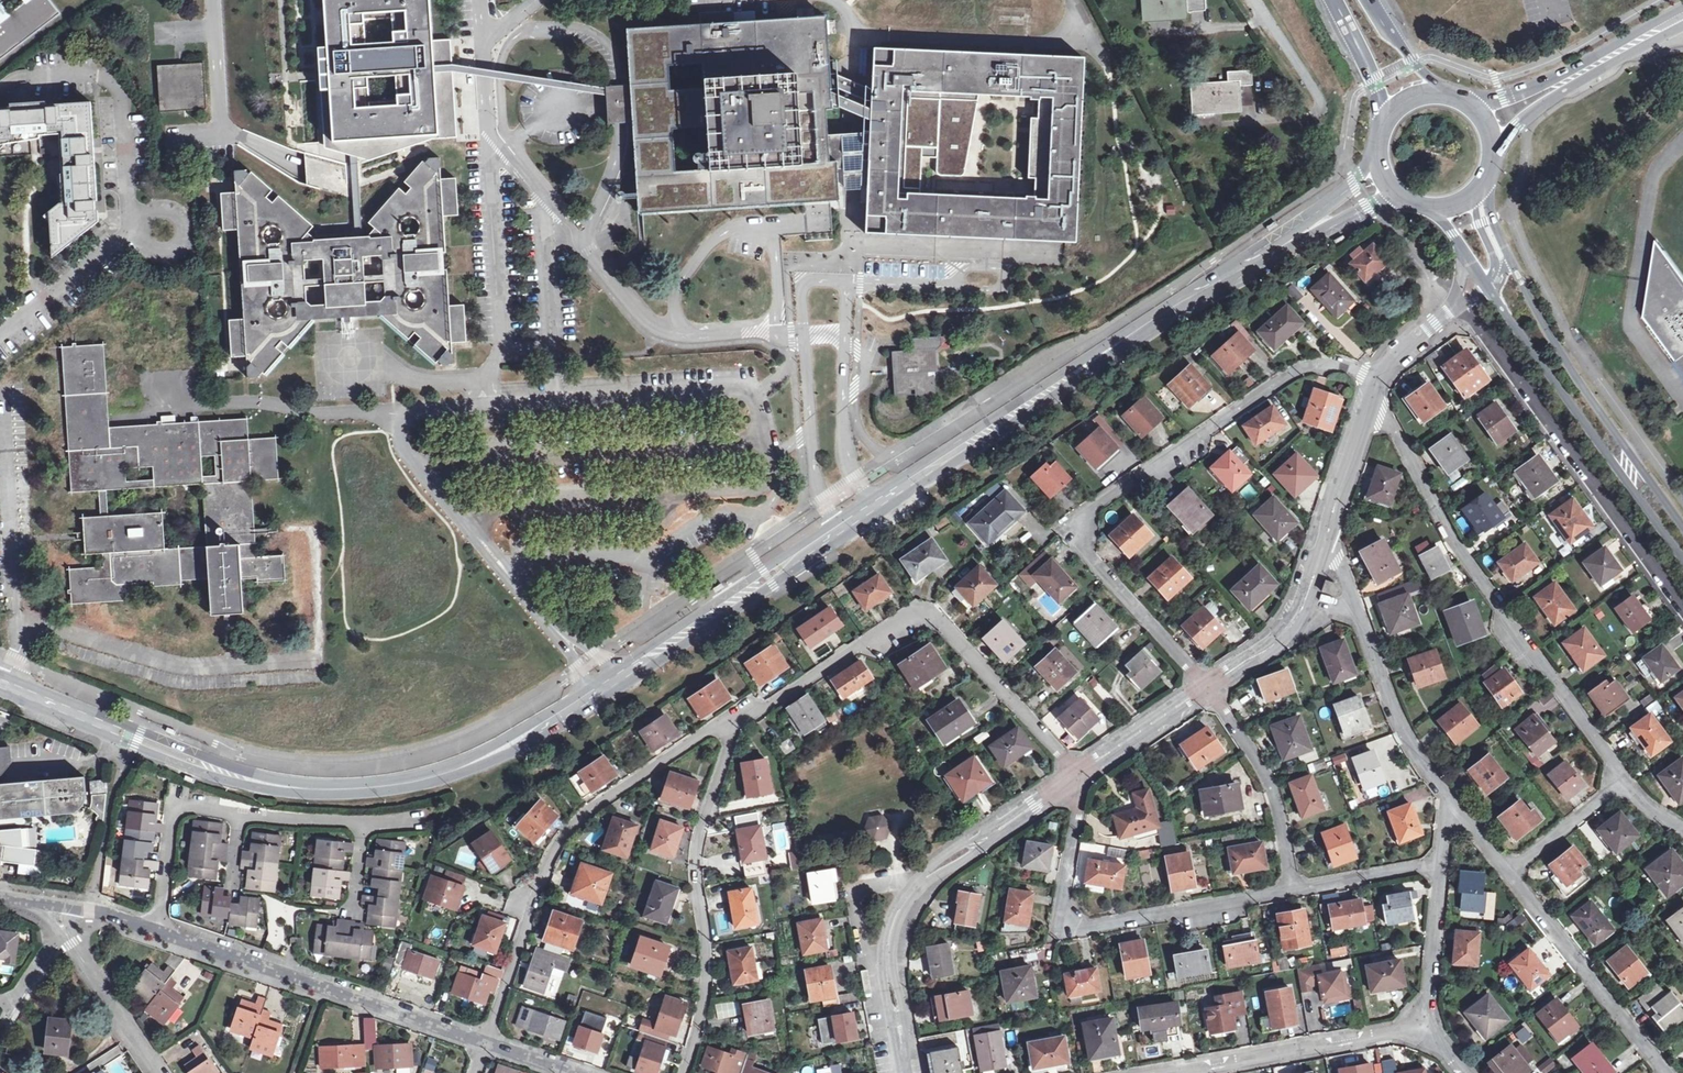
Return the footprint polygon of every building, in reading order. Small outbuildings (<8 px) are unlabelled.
[(25,0),(8,13),(1,3),(5,0),(0,0),(0,59),(60,14),(50,0),(26,0),(25,0)] [(442,73),(453,72),(453,65),(451,40),(434,41),(431,0),(324,0),(325,7),(329,7),(330,24),(326,25),(327,47),(328,59),(324,59),(329,142),(364,142),(366,148),(367,151),(368,152),(370,154),(373,154),(395,146),(397,145),(398,143),(398,141),(397,139),(455,135),(452,87),(443,87),(442,73)] [(1142,21),(1171,20),(1171,15),(1148,16),(1147,0),(1141,0),(1142,21)] [(1148,16),(1171,15),(1171,20),(1187,19),(1185,0),(1147,0),(1148,16)] [(642,210),(802,199),(829,197),(838,197),(836,161),(829,162),(828,145),(827,136),(826,110),(832,109),(829,61),(826,21),(631,33),(634,86),(623,86),(607,87),(607,88),(607,96),(608,124),(624,123),(637,122),(642,210)] [(453,72),(442,73),(443,87),(452,87),(455,135),(397,139),(398,141),(398,143),(397,145),(395,146),(373,154),(370,154),(368,152),(367,151),(366,148),(364,142),(329,142),(324,59),(328,59),(327,47),(319,48),(325,148),(370,161),(432,140),(457,138),(453,72)] [(867,202),(866,233),(1064,242),(1075,243),(1082,85),(1086,85),(1086,82),(1083,81),(1083,58),(1033,56),(874,49),(872,91),(871,90),(871,104),(870,133),(870,143),(828,145),(829,162),(836,161),(838,197),(840,209),(845,208),(844,187),(845,187),(844,178),(849,178),(849,172),(854,172),(854,177),(860,177),(861,186),(861,202),(867,202)] [(871,104),(871,90),(837,74),(836,61),(829,61),(832,109),(839,109),(838,89),(871,104)] [(207,109),(204,63),(158,66),(161,111),(207,109)] [(453,65),(453,72),(607,96),(607,88),(453,65)] [(1192,89),(1193,108),(1221,106),(1221,111),(1240,110),(1240,105),(1251,104),(1249,72),(1228,73),(1229,83),(1213,83),(1213,88),(1192,89)] [(88,120),(87,102),(46,105),(46,109),(38,109),(40,136),(48,135),(48,131),(55,130),(60,134),(62,174),(58,174),(60,203),(55,207),(56,221),(50,221),(52,248),(57,255),(73,242),(70,239),(76,234),(79,237),(97,223),(95,201),(98,201),(95,154),(90,155),(88,120)] [(31,140),(29,106),(0,108),(0,145),(31,140)] [(870,133),(827,136),(828,145),(870,143),(870,133)] [(356,237),(363,237),(358,158),(351,156),(356,237)] [(439,168),(441,171),(440,158),(428,159),(439,168)] [(439,168),(428,159),(425,162),(436,172),(439,168)] [(252,172),(251,173),(242,185),(240,187),(243,190),(240,193),(237,193),(222,194),(224,231),(239,230),(245,319),(230,320),(233,358),(251,356),(254,359),(251,362),(253,364),(264,374),(265,374),(284,353),(271,342),(276,336),(289,347),(313,320),(328,319),(327,316),(344,315),(345,324),(352,324),(351,315),(368,313),(368,316),(382,315),(410,339),(421,326),(427,331),(416,345),(437,363),(438,362),(448,351),(449,349),(446,346),(449,343),(452,343),(467,342),(464,305),(450,306),(447,270),(422,271),(421,254),(446,253),(444,217),(459,216),(456,178),(442,179),(438,179),(435,177),(438,174),(436,172),(425,162),(424,161),(405,183),(418,194),(412,200),(400,189),(369,223),(375,229),(368,237),(363,237),(356,237),(316,240),(308,233),(313,227),(279,196),(267,209),(261,203),(273,190),(252,172)] [(247,170),(235,170),(236,184),(238,182),(247,170)] [(251,173),(247,170),(238,182),(242,185),(251,173)] [(832,237),(829,197),(802,199),(805,239),(832,237)] [(1270,226),(1272,229),(1280,224),(1278,220),(1270,226)] [(1346,234),(1337,238),(1339,242),(1348,237),(1346,234)] [(1351,264),(1364,278),(1369,284),(1381,273),(1377,269),(1387,261),(1374,245),(1351,264)] [(1661,246),(1657,245),(1645,318),(1682,370),(1682,276),(1661,246)] [(1312,289),(1325,304),(1327,303),(1338,315),(1342,319),(1354,301),(1329,274),(1312,289)] [(1257,333),(1274,352),(1285,342),(1288,339),(1286,337),(1302,322),(1287,305),(1257,333)] [(1238,332),(1247,341),(1251,337),(1237,320),(1232,324),(1238,332)] [(1253,349),(1247,341),(1238,332),(1210,357),(1227,376),(1237,366),(1242,362),(1241,360),(1253,349)] [(925,371),(934,371),(935,371),(934,351),(938,347),(937,338),(911,340),(912,352),(893,353),(894,370),(895,394),(909,394),(909,386),(916,385),(917,397),(934,396),(933,378),(925,378),(925,371)] [(73,493),(100,491),(110,490),(204,484),(252,481),(279,479),(277,437),(249,439),(248,419),(177,424),(176,417),(162,418),(163,425),(110,428),(105,345),(63,347),(73,493)] [(1462,394),(1484,378),(1473,363),(1463,349),(1440,366),(1462,394)] [(438,362),(441,365),(451,354),(448,351),(438,362)] [(1183,357),(1190,365),(1200,377),(1208,371),(1190,351),(1183,357)] [(451,354),(441,365),(454,365),(453,352),(451,354)] [(264,374),(253,364),(250,367),(261,377),(264,374)] [(1169,385),(1176,392),(1179,389),(1190,402),(1198,394),(1208,385),(1200,377),(1190,365),(1169,385)] [(250,367),(248,366),(249,378),(261,377),(250,367)] [(1424,423),(1445,407),(1429,384),(1418,392),(1407,400),(1424,423)] [(1179,389),(1176,392),(1187,404),(1190,402),(1179,389)] [(1314,389),(1304,419),(1329,428),(1333,418),(1337,408),(1334,407),(1338,397),(1314,389)] [(1161,417),(1144,398),(1125,414),(1142,434),(1151,426),(1161,417)] [(1498,443),(1516,430),(1506,416),(1496,403),(1478,416),(1498,443)] [(1267,413),(1275,408),(1273,405),(1256,415),(1258,418),(1267,413)] [(1284,423),(1275,408),(1267,413),(1258,418),(1256,415),(1244,424),(1256,443),(1284,423)] [(1117,447),(1099,426),(1077,447),(1096,467),(1107,457),(1117,447)] [(1437,458),(1444,468),(1452,463),(1456,468),(1468,460),(1451,435),(1430,449),(1437,458)] [(1230,452),(1229,451),(1222,457),(1212,467),(1233,489),(1250,473),(1242,464),(1249,459),(1237,445),(1230,452)] [(1276,472),(1291,488),(1294,485),(1299,490),(1312,479),(1315,476),(1296,454),(1276,472)] [(1535,497),(1556,482),(1547,468),(1538,456),(1517,472),(1535,497)] [(1031,474),(1047,492),(1050,489),(1055,494),(1063,486),(1072,479),(1055,460),(1049,466),(1045,462),(1031,474)] [(1448,474),(1456,468),(1452,463),(1444,468),(1448,474)] [(1369,497),(1390,503),(1399,473),(1378,466),(1373,481),(1369,497)] [(208,548),(210,579),(212,615),(225,614),(226,631),(234,630),(233,614),(245,613),(242,579),(258,578),(258,582),(286,581),(285,555),(257,557),(252,481),(204,484),(208,548)] [(1211,514),(1187,488),(1179,496),(1170,504),(1193,530),(1211,514)] [(1050,489),(1047,492),(1051,498),(1055,494),(1050,489)] [(110,490),(100,491),(101,517),(111,516),(110,490)] [(971,523),(986,540),(999,528),(1002,531),(1016,518),(1024,510),(1006,490),(971,523)] [(1255,514),(1275,535),(1284,527),(1286,530),(1291,526),(1296,521),(1274,497),(1255,514)] [(1550,516),(1566,537),(1570,543),(1580,535),(1588,530),(1582,521),(1586,518),(1573,499),(1550,516)] [(1472,520),(1478,528),(1483,525),(1486,529),(1495,523),(1491,517),(1495,514),(1486,500),(1479,504),(1476,500),(1464,508),(1472,520)] [(111,516),(101,517),(88,517),(89,532),(81,533),(82,540),(89,540),(90,554),(104,553),(105,568),(71,570),(73,604),(93,602),(128,600),(127,584),(155,582),(155,587),(182,585),(182,581),(210,579),(208,548),(167,551),(165,512),(111,516)] [(1152,535),(1134,514),(1112,534),(1121,543),(1130,554),(1152,535)] [(1491,517),(1495,523),(1499,520),(1495,514),(1491,517)] [(1582,521),(1588,530),(1592,527),(1586,518),(1582,521)] [(1284,527),(1275,535),(1278,538),(1286,530),(1284,527)] [(917,537),(923,545),(931,539),(926,531),(917,537)] [(932,539),(931,539),(923,545),(902,559),(916,579),(922,575),(946,559),(932,539)] [(1378,582),(1398,571),(1382,540),(1362,551),(1370,567),(1378,582)] [(1419,554),(1431,547),(1427,540),(1415,547),(1419,554)] [(1512,567),(1505,571),(1512,581),(1538,563),(1525,544),(1505,557),(1512,567)] [(1432,578),(1449,569),(1442,556),(1437,547),(1421,556),(1432,578)] [(1604,547),(1584,562),(1600,585),(1619,571),(1610,558),(1612,557),(1604,547)] [(1043,551),(1031,563),(1038,571),(1034,575),(1036,577),(1059,602),(1076,586),(1061,570),(1043,551)] [(1150,576),(1158,584),(1159,584),(1161,586),(1170,596),(1190,577),(1172,557),(1150,576)] [(1512,567),(1505,557),(1499,562),(1501,565),(1505,571),(1512,567)] [(816,565),(819,570),(829,563),(826,559),(816,565)] [(1038,571),(1031,563),(1020,574),(1029,584),(1036,577),(1034,575),(1038,571)] [(1232,584),(1235,587),(1233,589),(1250,608),(1268,592),(1277,583),(1260,564),(1243,579),(1241,577),(1232,584)] [(996,584),(979,565),(957,586),(968,598),(974,604),(996,584)] [(854,590),(865,607),(877,599),(879,600),(885,596),(891,591),(880,574),(854,590)] [(1038,581),(1031,587),(1038,595),(1045,589),(1038,581)] [(1323,591),(1333,594),(1336,584),(1326,581),(1323,591)] [(723,582),(715,587),(716,590),(725,585),(723,582)] [(1554,624),(1574,609),(1555,583),(1535,597),(1542,607),(1554,624)] [(1391,628),(1407,623),(1408,627),(1418,623),(1408,594),(1380,604),(1382,612),(1385,618),(1382,619),(1385,627),(1390,625),(1391,628)] [(1631,598),(1615,609),(1632,632),(1651,619),(1645,611),(1642,606),(1639,608),(1631,598)] [(1211,602),(1205,607),(1215,619),(1219,616),(1216,614),(1219,611),(1219,608),(1213,602),(1211,602)] [(1460,642),(1484,633),(1476,614),(1472,602),(1447,611),(1460,642)] [(1075,621),(1091,638),(1094,635),(1101,642),(1117,627),(1106,615),(1095,603),(1075,621)] [(799,629),(809,644),(817,639),(824,634),(826,636),(843,624),(831,607),(799,629)] [(1205,607),(1184,625),(1192,635),(1202,646),(1223,627),(1215,619),(1205,607)] [(1023,642),(1003,620),(984,638),(997,652),(1004,660),(1023,642)] [(1583,669),(1603,655),(1584,629),(1564,643),(1572,654),(1583,669)] [(1098,646),(1101,642),(1094,635),(1091,638),(1098,646)] [(1335,681),(1356,674),(1348,653),(1343,639),(1322,647),(1335,681)] [(915,687),(945,667),(938,656),(930,645),(900,665),(915,687)] [(1669,657),(1670,656),(1665,649),(1662,645),(1637,663),(1646,676),(1654,671),(1661,681),(1677,669),(1669,657)] [(788,667),(773,646),(747,663),(761,683),(768,679),(788,667)] [(1147,680),(1156,672),(1153,670),(1158,665),(1142,648),(1124,664),(1130,670),(1126,674),(1139,687),(1147,680)] [(1076,671),(1056,649),(1037,665),(1053,682),(1058,688),(1076,671)] [(1418,686),(1444,677),(1435,651),(1409,659),(1413,672),(1418,686)] [(845,695),(872,677),(861,661),(834,679),(845,695)] [(1491,680),(1503,671),(1497,664),(1485,672),(1491,680)] [(1266,701),(1295,690),(1288,670),(1259,681),(1263,692),(1266,701)] [(1486,683),(1502,705),(1511,699),(1521,692),(1512,680),(1505,670),(1503,671),(1491,680),(1486,683)] [(731,698),(719,680),(691,699),(702,717),(723,703),(731,698)] [(1596,702),(1603,710),(1607,708),(1610,712),(1616,708),(1613,704),(1625,695),(1614,680),(1609,683),(1606,680),(1589,692),(1596,702)] [(748,691),(743,684),(736,688),(741,696),(748,691)] [(1081,692),(1077,688),(1070,694),(1074,698),(1081,692)] [(808,695),(789,708),(805,731),(812,727),(816,732),(827,724),(808,695)] [(1613,704),(1616,708),(1628,700),(1625,695),(1613,704)] [(1346,734),(1371,726),(1365,711),(1360,696),(1336,705),(1346,734)] [(1061,717),(1068,725),(1070,723),(1080,734),(1098,718),(1081,698),(1061,717)] [(1514,702),(1511,699),(1502,705),(1505,709),(1514,702)] [(945,742),(973,723),(966,711),(958,700),(930,720),(945,742)] [(1455,741),(1476,725),(1460,704),(1439,721),(1445,728),(1455,741)] [(835,726),(844,718),(838,711),(828,719),(835,726)] [(642,731),(654,749),(665,742),(667,745),(674,740),(680,736),(666,715),(642,731)] [(1651,755),(1670,741),(1651,715),(1632,728),(1639,738),(1651,755)] [(1537,754),(1553,741),(1543,728),(1533,716),(1516,729),(1537,754)] [(1278,738),(1281,747),(1285,746),(1288,756),(1298,752),(1295,745),(1307,741),(1298,717),(1273,726),(1278,738)] [(177,734),(179,730),(169,725),(167,730),(177,734)] [(1017,756),(1031,746),(1018,727),(991,746),(1004,765),(1017,756)] [(1197,767),(1222,750),(1207,727),(1182,744),(1197,767)] [(789,739),(779,744),(785,754),(795,749),(789,739)] [(1309,748),(1307,741),(1295,745),(1298,752),(1309,748)] [(2,776),(12,763),(11,747),(0,748),(0,776),(2,776)] [(1301,764),(1318,758),(1315,751),(1299,757),(1301,764)] [(1364,787),(1384,780),(1378,765),(1374,752),(1355,759),(1364,787)] [(1345,754),(1331,757),(1333,765),(1347,761),(1345,754)] [(1487,791),(1505,777),(1488,755),(1470,769),(1479,781),(1487,791)] [(617,775),(604,756),(570,779),(583,798),(593,791),(591,788),(604,780),(606,783),(612,779),(617,775)] [(620,774),(627,770),(619,757),(612,762),(620,774)] [(948,775),(962,797),(989,779),(974,758),(948,775)] [(1660,774),(1664,780),(1670,788),(1673,787),(1682,798),(1682,797),(1682,759),(1682,758),(1660,774)] [(748,797),(771,793),(765,760),(742,764),(748,797)] [(1568,799),(1585,785),(1574,771),(1565,760),(1548,774),(1568,799)] [(662,798),(690,807),(698,782),(672,772),(662,798)] [(187,773),(185,778),(195,783),(197,778),(187,773)] [(1303,816),(1323,808),(1311,775),(1291,783),(1297,798),(1303,816)] [(75,813),(82,807),(84,804),(86,801),(85,777),(0,784),(0,819),(75,813)] [(993,785),(989,779),(962,797),(966,802),(980,794),(993,785)] [(107,792),(106,781),(92,782),(92,793),(107,792)] [(1207,813),(1239,807),(1237,796),(1235,784),(1203,790),(1207,813)] [(1426,787),(1409,793),(1412,802),(1429,796),(1426,787)] [(1139,808),(1115,815),(1122,836),(1159,825),(1148,789),(1134,793),(1139,808)] [(99,823),(104,824),(107,794),(93,796),(92,799),(90,808),(94,810),(96,812),(99,816),(97,817),(96,819),(97,822),(99,823)] [(558,816),(541,800),(518,826),(536,842),(547,829),(558,816)] [(128,829),(133,829),(155,832),(162,833),(163,823),(156,822),(157,810),(158,803),(136,801),(135,812),(131,811),(128,829)] [(1520,801),(1501,816),(1508,825),(1518,837),(1540,820),(1532,810),(1529,813),(1520,801)] [(1400,841),(1421,833),(1416,819),(1410,804),(1389,812),(1400,841)] [(1620,812),(1599,829),(1608,842),(1611,840),(1618,849),(1637,834),(1627,822),(1620,812)] [(603,848),(628,856),(639,825),(614,816),(603,848)] [(882,816),(870,818),(865,830),(874,840),(886,838),(890,826),(882,816)] [(195,831),(193,849),(227,853),(228,843),(224,842),(220,842),(223,823),(201,821),(199,832),(195,831)] [(652,849),(673,856),(683,828),(661,821),(652,849)] [(764,836),(762,827),(762,825),(738,830),(743,862),(766,857),(763,842),(765,841),(764,836)] [(1335,863),(1354,856),(1343,827),(1324,834),(1335,863)] [(1,865),(2,861),(30,866),(33,849),(28,848),(27,829),(0,830),(0,865),(1,865)] [(154,841),(155,832),(133,829),(132,840),(127,840),(125,858),(146,860),(147,851),(152,852),(154,841)] [(473,844),(491,870),(499,865),(500,866),(506,863),(511,859),(492,831),(473,844)] [(245,850),(244,860),(277,864),(279,846),(275,846),(276,834),(254,832),(253,841),(252,852),(245,850)] [(1224,842),(1236,840),(1235,833),(1223,835),(1224,842)] [(368,866),(376,867),(397,870),(402,870),(404,853),(399,852),(401,841),(379,839),(377,858),(369,857),(369,860),(368,866)] [(318,850),(316,868),(343,871),(345,852),(353,853),(354,847),(354,843),(324,840),(323,851),(318,850)] [(1028,841),(1024,866),(1048,870),(1049,869),(1052,845),(1028,841)] [(1230,847),(1232,859),(1234,869),(1234,871),(1266,865),(1262,842),(1230,847)] [(1555,868),(1560,874),(1567,884),(1561,888),(1567,895),(1589,878),(1581,868),(1586,863),(1573,846),(1551,864),(1555,868)] [(1107,852),(1125,855),(1126,849),(1108,847),(1107,852)] [(226,857),(227,853),(193,849),(191,866),(195,867),(194,878),(216,880),(218,861),(226,862),(226,857)] [(1147,849),(1137,851),(1138,859),(1149,857),(1147,849)] [(1188,853),(1186,849),(1180,850),(1180,855),(1166,857),(1172,887),(1182,886),(1182,888),(1195,885),(1188,853)] [(799,850),(791,852),(794,868),(802,867),(799,850)] [(1682,864),(1678,858),(1672,850),(1650,866),(1660,880),(1658,882),(1667,895),(1682,883),(1682,872),(1679,866),(1682,864)] [(1009,865),(1016,866),(1018,855),(1011,853),(1009,865)] [(159,862),(146,860),(125,858),(123,875),(127,876),(126,887),(148,889),(149,875),(150,869),(158,870),(159,862)] [(766,859),(744,863),(746,878),(769,874),(768,868),(766,859)] [(1086,881),(1121,888),(1124,865),(1090,859),(1086,881)] [(275,881),(277,864),(244,860),(243,869),(250,870),(249,879),(248,889),(270,892),(271,881),(275,881)] [(578,884),(576,891),(573,890),(572,894),(575,897),(585,901),(587,897),(601,902),(611,874),(587,866),(583,877),(580,876),(577,878),(576,883),(578,884)] [(396,880),(397,870),(376,867),(374,876),(373,887),(377,888),(377,896),(398,898),(401,881),(396,880)] [(350,872),(343,871),(316,868),(314,885),(319,886),(318,897),(340,900),(342,880),(350,881),(350,877),(350,872)] [(444,880),(463,886),(466,877),(447,870),(444,880)] [(815,902),(834,899),(829,870),(810,874),(815,902)] [(1486,892),(1482,891),(1484,874),(1461,872),(1460,891),(1464,891),(1463,910),(1484,912),(1486,892)] [(1554,879),(1561,888),(1567,884),(1560,874),(1554,879)] [(434,877),(426,899),(455,909),(459,897),(461,898),(463,892),(464,887),(463,886),(444,880),(434,877)] [(672,907),(674,908),(680,889),(657,880),(646,913),(656,916),(655,918),(666,922),(672,907)] [(230,924),(247,926),(248,922),(258,923),(261,901),(241,898),(241,903),(237,903),(233,902),(233,896),(224,895),(225,890),(220,890),(204,888),(202,910),(212,911),(212,915),(231,918),(230,924)] [(730,892),(732,908),(735,908),(739,928),(751,925),(758,924),(754,904),(751,889),(730,892)] [(1003,932),(1026,931),(1033,892),(1011,889),(1003,932)] [(954,922),(976,926),(982,895),(960,890),(954,922)] [(1410,891),(1404,892),(1406,903),(1412,902),(1412,899),(1416,898),(1415,890),(1410,891)] [(1386,921),(1408,917),(1407,913),(1414,912),(1412,902),(1406,903),(1404,892),(1387,894),(1388,902),(1383,903),(1386,921)] [(396,916),(398,898),(377,896),(365,895),(364,899),(364,904),(371,905),(369,924),(391,927),(392,916),(396,916)] [(1335,928),(1365,923),(1361,899),(1330,904),(1335,928)] [(1594,943),(1612,929),(1591,902),(1573,917),(1582,928),(1594,943)] [(758,924),(751,925),(752,931),(758,929),(763,923),(760,906),(757,903),(754,904),(758,924)] [(1668,919),(1682,939),(1682,908),(1668,919)] [(1284,948),(1310,943),(1304,910),(1278,915),(1284,948)] [(543,949),(553,952),(561,954),(564,945),(573,948),(582,921),(554,911),(545,939),(547,940),(543,949)] [(803,916),(804,922),(819,920),(818,913),(803,916)] [(503,933),(506,923),(484,915),(474,944),(496,952),(503,933)] [(822,919),(819,920),(804,922),(800,923),(804,947),(810,946),(812,951),(827,948),(822,919)] [(342,955),(346,922),(340,922),(337,921),(337,928),(317,927),(315,948),(326,949),(326,954),(342,955)] [(346,922),(342,955),(361,957),(361,953),(372,954),(374,933),(355,931),(356,925),(356,923),(351,923),(346,922)] [(1479,932),(1478,932),(1468,931),(1457,930),(1454,953),(1462,954),(1461,964),(1477,965),(1479,932)] [(16,960),(19,934),(0,931),(0,932),(0,958),(16,960)] [(1234,945),(1226,947),(1229,968),(1258,963),(1253,935),(1233,938),(1234,945)] [(633,963),(661,974),(670,946),(643,936),(633,963)] [(413,945),(402,941),(395,963),(405,967),(405,969),(416,973),(433,979),(440,960),(411,950),(413,945)] [(1128,977),(1150,973),(1144,941),(1122,945),(1128,977)] [(948,943),(927,946),(929,956),(931,956),(935,977),(954,973),(948,943)] [(1330,949),(1332,959),(1353,954),(1352,945),(1330,949)] [(289,948),(285,946),(280,953),(284,955),(289,948)] [(752,947),(729,951),(735,983),(754,980),(751,963),(755,962),(752,947)] [(1626,947),(1608,961),(1616,970),(1628,986),(1639,977),(1637,976),(1644,970),(1626,947)] [(550,959),(553,952),(543,949),(541,956),(550,959)] [(1531,988),(1541,981),(1535,974),(1544,967),(1537,959),(1529,949),(1511,962),(1531,988)] [(1179,975),(1208,970),(1205,950),(1175,955),(1179,975)] [(570,957),(561,954),(553,952),(550,959),(541,956),(535,954),(524,986),(545,993),(554,966),(566,969),(570,957)] [(1462,954),(1454,953),(1454,963),(1461,964),(1462,954)] [(1271,959),(1273,972),(1290,969),(1288,957),(1271,959)] [(1341,967),(1353,966),(1352,959),(1340,960),(1341,967)] [(1390,987),(1405,984),(1400,960),(1367,966),(1372,991),(1390,987)] [(131,989),(150,1003),(169,978),(174,971),(168,967),(160,978),(156,975),(160,970),(155,966),(151,963),(131,989)] [(1319,963),(1298,967),(1303,990),(1313,988),(1312,982),(1321,981),(1322,987),(1319,992),(1323,995),(1324,996),(1325,995),(1326,1001),(1331,1000),(1338,999),(1337,993),(1345,992),(1343,984),(1342,979),(1346,978),(1344,970),(1321,974),(1319,963)] [(488,994),(491,983),(498,986),(504,970),(488,964),(484,976),(487,977),(485,981),(460,972),(453,993),(485,1004),(488,994)] [(812,999),(823,997),(824,1006),(841,1002),(839,994),(836,995),(830,965),(807,970),(812,999)] [(1027,967),(1002,972),(1007,1001),(1035,995),(1033,981),(1030,982),(1027,967)] [(1535,974),(1541,981),(1549,975),(1544,967),(1535,974)] [(1068,995),(1099,989),(1096,968),(1065,973),(1068,995)] [(173,981),(169,978),(150,1003),(147,1008),(165,1022),(185,996),(176,990),(171,997),(168,994),(176,983),(173,981)] [(1641,999),(1661,984),(1658,981),(1639,996),(1641,999)] [(1349,983),(1343,984),(1345,992),(1337,993),(1338,999),(1351,996),(1349,983)] [(1666,1031),(1682,1016),(1682,1007),(1670,991),(1668,993),(1661,984),(1641,999),(1657,1019),(1666,1031)] [(1274,1028),(1285,1026),(1290,1025),(1296,1023),(1289,988),(1267,992),(1271,1015),(1274,1028)] [(940,1019),(973,1013),(969,991),(936,996),(940,1019)] [(1241,991),(1217,996),(1219,1005),(1207,1007),(1211,1031),(1223,1029),(1235,1026),(1233,1014),(1245,1012),(1241,991)] [(645,1016),(640,1030),(669,1040),(671,1033),(676,1035),(688,1002),(667,995),(658,1021),(645,1016)] [(1486,1036),(1507,1019),(1488,995),(1467,1012),(1477,1024),(1486,1036)] [(232,1029),(254,1037),(263,1010),(266,1000),(259,997),(255,1010),(250,1008),(253,1002),(247,1000),(243,998),(232,1029)] [(768,1001),(763,1002),(762,997),(747,1000),(748,1005),(745,1005),(750,1034),(773,1030),(768,1001)] [(1362,997),(1355,999),(1358,1012),(1364,1011),(1362,997)] [(1559,1038),(1567,1033),(1576,1025),(1565,1011),(1556,1000),(1539,1013),(1559,1038)] [(1157,1026),(1179,1023),(1177,1003),(1140,1007),(1142,1028),(1157,1026)] [(540,1033),(560,1040),(566,1022),(522,1007),(516,1025),(540,1033)] [(270,1013),(263,1010),(254,1037),(251,1046),(273,1054),(283,1023),(277,1021),(273,1020),(271,1027),(266,1025),(270,1013)] [(820,1044),(855,1037),(851,1012),(817,1018),(820,1044)] [(1459,1015),(1482,1044),(1487,1040),(1463,1012),(1459,1015)] [(1274,1028),(1271,1015),(1260,1017),(1263,1033),(1274,1030),(1274,1028)] [(378,1043),(376,1018),(364,1019),(366,1044),(378,1043)] [(1112,1018),(1084,1023),(1090,1057),(1103,1055),(1102,1052),(1110,1050),(1118,1049),(1112,1018)] [(47,1050),(68,1053),(71,1023),(51,1021),(47,1050)] [(983,1069),(995,1067),(1000,1066),(1006,1065),(999,1031),(998,1023),(977,1027),(979,1035),(976,1035),(983,1069)] [(580,1025),(577,1035),(574,1044),(586,1049),(598,1053),(604,1034),(580,1025)] [(669,1040),(640,1030),(638,1037),(647,1041),(636,1071),(643,1072),(658,1072),(663,1057),(666,1047),(669,1040)] [(570,1045),(574,1044),(577,1035),(570,1033),(566,1044),(570,1045)] [(1570,1038),(1567,1033),(1559,1038),(1563,1043),(1570,1038)] [(1051,1065),(1068,1061),(1064,1036),(1029,1042),(1034,1068),(1051,1065)] [(1615,1072),(1601,1054),(1592,1043),(1573,1057),(1586,1072),(1613,1072),(1615,1072)] [(412,1066),(411,1044),(395,1044),(376,1045),(377,1067),(397,1066),(397,1072),(410,1072),(410,1066),(412,1066)] [(198,1064),(194,1059),(185,1064),(191,1072),(219,1072),(201,1045),(194,1050),(201,1062),(198,1064)] [(321,1048),(322,1068),(366,1066),(366,1045),(358,1046),(358,1051),(357,1051),(356,1046),(340,1047),(321,1048)] [(1530,1070),(1526,1065),(1532,1060),(1521,1045),(1514,1050),(1510,1045),(1492,1059),(1500,1068),(1503,1072),(1504,1072),(1526,1072),(1530,1070)] [(726,1072),(742,1072),(747,1059),(749,1054),(732,1048),(730,1054),(709,1046),(702,1065),(719,1071),(726,1072)] [(959,1046),(930,1051),(934,1072),(964,1072),(959,1046)] [(672,1049),(666,1047),(663,1057),(669,1059),(672,1049)] [(437,1061),(430,1058),(427,1068),(434,1070),(437,1061)] [(1540,1067),(1545,1072),(1546,1072),(1556,1065),(1551,1058),(1540,1067)] [(747,1059),(742,1072),(771,1072),(752,1066),(754,1061),(747,1059)] [(1381,1061),(1383,1072),(1397,1072),(1395,1059),(1381,1061)] [(1496,1072),(1500,1068),(1492,1059),(1488,1062),(1496,1072)] [(1370,1063),(1353,1066),(1339,1068),(1340,1072),(1372,1072),(1370,1063)]
